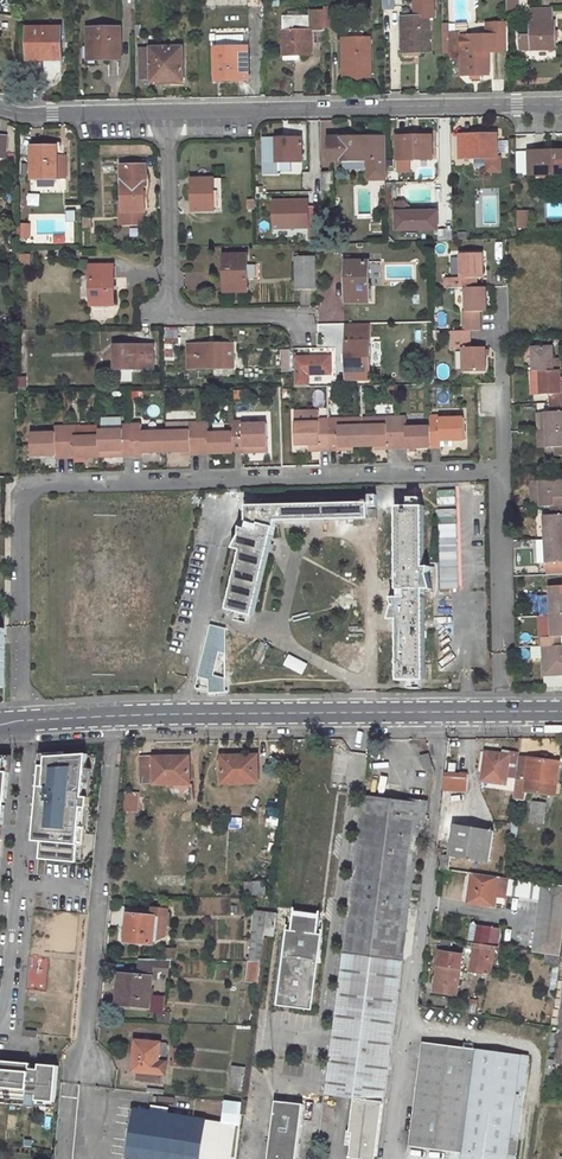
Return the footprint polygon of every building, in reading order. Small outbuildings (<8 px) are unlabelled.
[(383,9),(396,9),(396,0),(383,0),(383,9)] [(508,10),(518,10),(518,0),(508,0),(508,10)] [(327,28),(341,28),(341,10),(327,10),(327,28)] [(325,30),(324,11),(311,11),(311,16),(283,16),(284,59),(300,59),(300,54),(312,54),(311,30),(325,30)] [(553,22),(553,11),(531,11),(532,36),(520,36),(521,51),(532,51),(555,50),(555,22),(553,22)] [(403,17),(403,29),(402,29),(403,53),(431,52),(430,16),(403,17)] [(489,37),(489,52),(509,52),(508,24),(488,25),(488,37),(489,37)] [(28,60),(45,60),(45,75),(49,79),(54,79),(58,74),(58,71),(63,71),(63,33),(38,33),(38,28),(28,29),(28,60)] [(89,31),(90,60),(121,59),(121,30),(89,31)] [(488,37),(461,37),(461,33),(451,33),(452,53),(461,53),(462,76),(490,75),(489,52),(489,37),(488,37)] [(343,39),(344,78),(372,77),(372,38),(343,39)] [(216,80),(249,79),(248,46),(216,47),(216,80)] [(184,85),(183,48),(141,48),(142,80),(152,80),(171,79),(171,85),(184,85)] [(497,135),(460,136),(461,159),(488,158),(488,172),(501,171),(500,157),(498,157),(497,135)] [(433,136),(408,136),(408,138),(397,138),(398,160),(408,159),(433,159),(433,136)] [(382,160),(382,137),(329,138),(330,161),(367,160),(382,160)] [(386,180),(386,137),(382,137),(382,160),(367,160),(368,180),(386,180)] [(264,139),(264,162),(301,162),(301,138),(264,139)] [(65,146),(62,146),(62,143),(44,143),(43,146),(32,146),(32,179),(58,179),(57,155),(65,155),(65,146)] [(561,173),(561,149),(531,150),(532,174),(561,173)] [(146,166),(121,167),(122,212),(122,224),(143,224),(142,212),(144,212),(143,181),(148,172),(146,166)] [(322,172),(310,173),(310,191),(309,191),(309,231),(322,231),(321,191),(323,191),(322,172)] [(193,212),(214,212),(214,179),(192,179),(193,212)] [(214,212),(223,212),(223,179),(214,179),(214,212)] [(397,191),(387,191),(387,206),(397,206),(397,191)] [(248,210),(255,210),(255,199),(244,199),(244,203),(248,203),(248,210)] [(387,206),(387,219),(397,219),(397,206),(387,206)] [(17,225),(17,237),(29,237),(29,225),(17,225)] [(465,288),(476,288),(476,279),(483,279),(483,254),(460,254),(461,278),(445,279),(445,288),(465,288)] [(224,256),(225,293),(247,292),(246,255),(224,256)] [(316,257),(296,257),(296,292),(317,293),(316,257)] [(345,262),(345,302),(368,301),(368,261),(345,262)] [(91,305),(114,305),(113,266),(90,266),(91,305)] [(486,312),(486,288),(476,288),(465,288),(465,312),(463,312),(463,332),(470,332),(479,332),(479,312),(486,312)] [(369,323),(346,324),(347,379),(370,378),(369,323)] [(470,349),(470,332),(463,332),(452,332),(452,350),(463,350),(463,373),(485,373),(485,349),(470,349)] [(187,344),(188,369),(233,368),(232,344),(187,344)] [(153,346),(115,346),(115,370),(154,368),(153,346)] [(531,371),(538,371),(559,370),(558,359),(552,359),(551,347),(530,348),(531,371)] [(330,357),(295,358),(295,386),(308,386),(308,374),(331,374),(330,357)] [(538,371),(539,395),(547,394),(561,394),(561,382),(559,382),(559,370),(538,371)] [(26,377),(18,377),(18,390),(26,391),(26,377)] [(561,404),(561,394),(547,394),(548,404),(561,404)] [(544,431),(561,430),(561,404),(548,404),(548,413),(543,413),(544,431)] [(535,413),(535,432),(544,431),(543,413),(535,413)] [(430,427),(430,447),(440,447),(440,440),(464,440),(463,417),(440,418),(439,416),(429,416),(430,427)] [(396,448),(396,417),(385,417),(362,418),(362,425),(363,446),(374,446),(386,445),(386,448),(396,448)] [(405,417),(396,417),(396,448),(430,447),(430,427),(405,427),(405,417)] [(338,419),(338,426),(362,425),(362,418),(338,419)] [(329,450),(328,419),(317,419),(317,422),(294,423),(294,445),(307,445),(318,444),(318,450),(329,450)] [(362,425),(338,426),(338,419),(328,419),(329,450),(339,450),(339,447),(352,447),(363,446),(362,425)] [(232,433),(233,453),(243,453),(243,447),(267,446),(266,424),(242,424),(242,422),(232,422),(232,433)] [(199,454),(198,423),(188,424),(188,431),(165,431),(165,452),(189,452),(189,454),(199,454)] [(199,454),(233,453),(232,433),(208,433),(208,423),(198,423),(199,454)] [(132,456),(131,425),(121,426),(121,430),(97,431),(97,437),(98,451),(122,451),(122,456),(132,456)] [(165,452),(165,431),(141,432),(141,425),(131,425),(132,456),(142,456),(141,453),(165,452)] [(64,458),(63,427),(53,428),(54,433),(30,434),(30,456),(54,456),(54,459),(64,458)] [(98,451),(97,437),(74,438),(73,427),(63,427),(64,458),(98,457),(98,451)] [(544,431),(545,449),(553,449),(553,457),(561,457),(561,430),(544,431)] [(535,432),(536,449),(545,449),(544,431),(535,432)] [(548,507),(561,506),(561,498),(561,480),(528,482),(530,508),(548,507)] [(244,555),(228,614),(249,619),(276,526),(376,523),(375,513),(367,513),(367,504),(247,508),(248,527),(251,527),(249,534),(246,533),(245,538),(238,554),(244,555)] [(408,589),(409,599),(392,599),(393,608),(390,621),(397,621),(398,682),(426,682),(425,590),(433,590),(429,575),(431,567),(424,567),(423,507),(396,508),(398,589),(408,589)] [(561,516),(561,507),(548,507),(549,516),(561,516)] [(561,540),(561,516),(549,516),(540,516),(541,540),(561,540)] [(542,565),(561,564),(561,540),(541,540),(541,542),(542,564),(542,565)] [(534,565),(542,564),(541,542),(533,542),(534,565)] [(547,615),(561,615),(561,584),(546,585),(547,615)] [(561,635),(561,615),(547,615),(548,635),(538,636),(539,645),(557,644),(557,636),(561,635)] [(557,644),(539,645),(540,674),(561,673),(561,644),(557,644)] [(481,781),(497,783),(514,787),(515,779),(518,756),(485,752),(481,781)] [(424,769),(433,767),(429,753),(420,756),(424,769)] [(46,768),(40,768),(37,798),(40,798),(40,801),(37,801),(35,827),(40,827),(40,834),(37,861),(77,865),(79,848),(84,848),(86,829),(80,829),(82,810),(88,811),(89,800),(83,799),(86,771),(87,756),(71,757),(71,754),(47,756),(46,768)] [(239,784),(239,781),(257,781),(257,756),(221,757),(222,784),(239,784)] [(515,779),(556,784),(558,762),(518,756),(515,779)] [(139,758),(139,783),(171,783),(171,785),(189,785),(188,757),(139,758)] [(1,826),(4,826),(5,808),(3,807),(3,804),(6,804),(9,774),(4,773),(5,758),(0,758),(0,834),(1,826)] [(83,799),(89,800),(91,771),(86,771),(83,799)] [(442,790),(469,791),(470,778),(444,777),(442,790)] [(137,791),(126,790),(124,812),(136,812),(137,791)] [(427,802),(408,800),(407,804),(362,798),(323,1096),(354,1100),(349,1134),(353,1135),(349,1158),(375,1158),(382,1103),(384,1103),(420,820),(425,821),(427,802)] [(532,801),(530,819),(539,821),(540,814),(544,815),(546,802),(532,801)] [(269,807),(268,813),(267,825),(278,827),(281,808),(269,807)] [(494,831),(455,824),(450,856),(489,862),(494,831)] [(441,855),(439,868),(448,870),(450,856),(441,855)] [(471,873),(467,899),(481,901),(480,905),(493,906),(497,877),(471,873)] [(544,883),(535,953),(559,957),(561,934),(561,886),(544,883)] [(244,896),(265,896),(265,885),(244,885),(244,896)] [(274,939),(277,914),(267,912),(264,937),(274,939)] [(125,941),(153,944),(155,917),(128,914),(125,941)] [(321,918),(293,915),(291,931),(288,931),(278,1007),(311,1012),(321,936),(318,935),(319,932),(322,931),(320,923),(321,918)] [(495,929),(477,925),(474,944),(487,946),(488,937),(494,939),(495,929)] [(559,957),(550,1026),(545,1060),(543,1074),(550,1076),(561,984),(561,934),(559,957)] [(245,961),(261,961),(263,945),(250,944),(249,956),(245,956),(245,961)] [(469,972),(482,974),(487,946),(474,944),(469,972)] [(440,951),(434,991),(456,995),(462,954),(440,951)] [(127,975),(119,974),(116,1006),(119,1006),(120,991),(125,991),(127,975)] [(152,977),(127,975),(125,991),(120,991),(119,1006),(149,1009),(152,977)] [(133,1071),(158,1073),(162,1074),(165,1043),(136,1040),(133,1071)] [(422,1042),(407,1147),(461,1154),(476,1050),(422,1042)] [(460,1158),(506,1158),(519,1056),(476,1050),(461,1154),(460,1158)] [(0,1060),(0,1097),(27,1100),(28,1087),(29,1078),(31,1063),(0,1060)] [(54,1102),(58,1066),(39,1064),(37,1079),(37,1088),(35,1088),(35,1095),(36,1095),(36,1098),(35,1100),(54,1102)] [(243,1077),(232,1076),(230,1089),(241,1090),(243,1077)] [(37,1088),(37,1079),(29,1078),(28,1087),(32,1088),(31,1098),(36,1098),(36,1095),(35,1095),(35,1088),(37,1088)] [(274,1101),(267,1158),(295,1158),(302,1105),(292,1104),(285,1103),(274,1101)] [(133,1109),(125,1154),(151,1158),(231,1158),(236,1126),(133,1109)]
